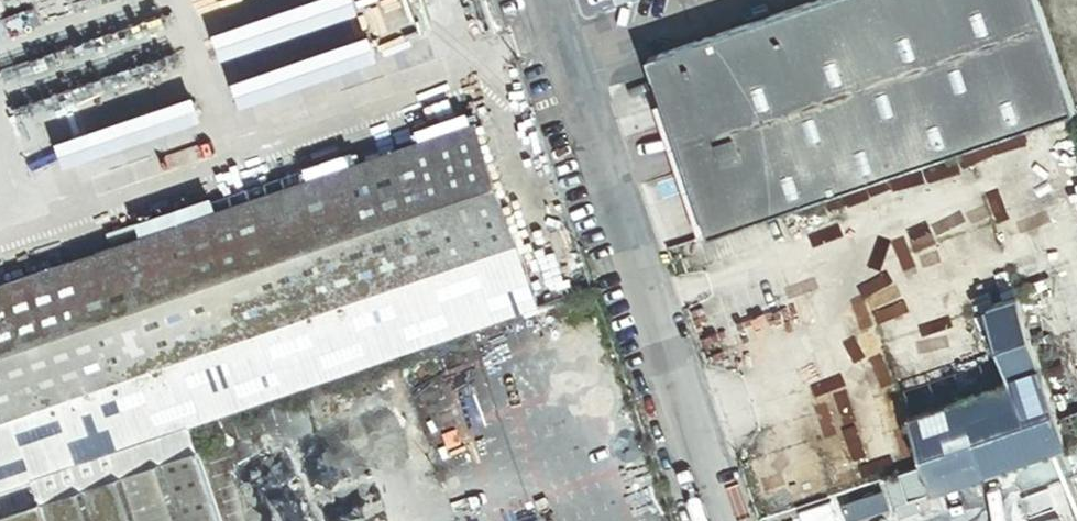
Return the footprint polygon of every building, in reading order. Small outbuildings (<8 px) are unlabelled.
[(1040,0),(823,0),(652,58),(713,238),(835,197),(970,151),(1076,115),(1076,109),(1040,0)] [(519,247),(477,125),(0,289),(0,424),(519,247)] [(0,424),(0,492),(187,428),(539,307),(519,247),(0,424)] [(1020,296),(987,307),(1013,382),(1045,371),(1020,296)] [(1070,446),(1045,371),(1013,382),(910,417),(926,465),(935,492),(1070,446)] [(187,428),(0,492),(0,517),(39,504),(40,508),(196,454),(187,428)] [(40,508),(45,520),(219,520),(196,454),(40,508)] [(906,501),(935,492),(926,465),(897,475),(906,501)] [(0,517),(0,520),(45,520),(40,508),(39,504),(0,517)]
